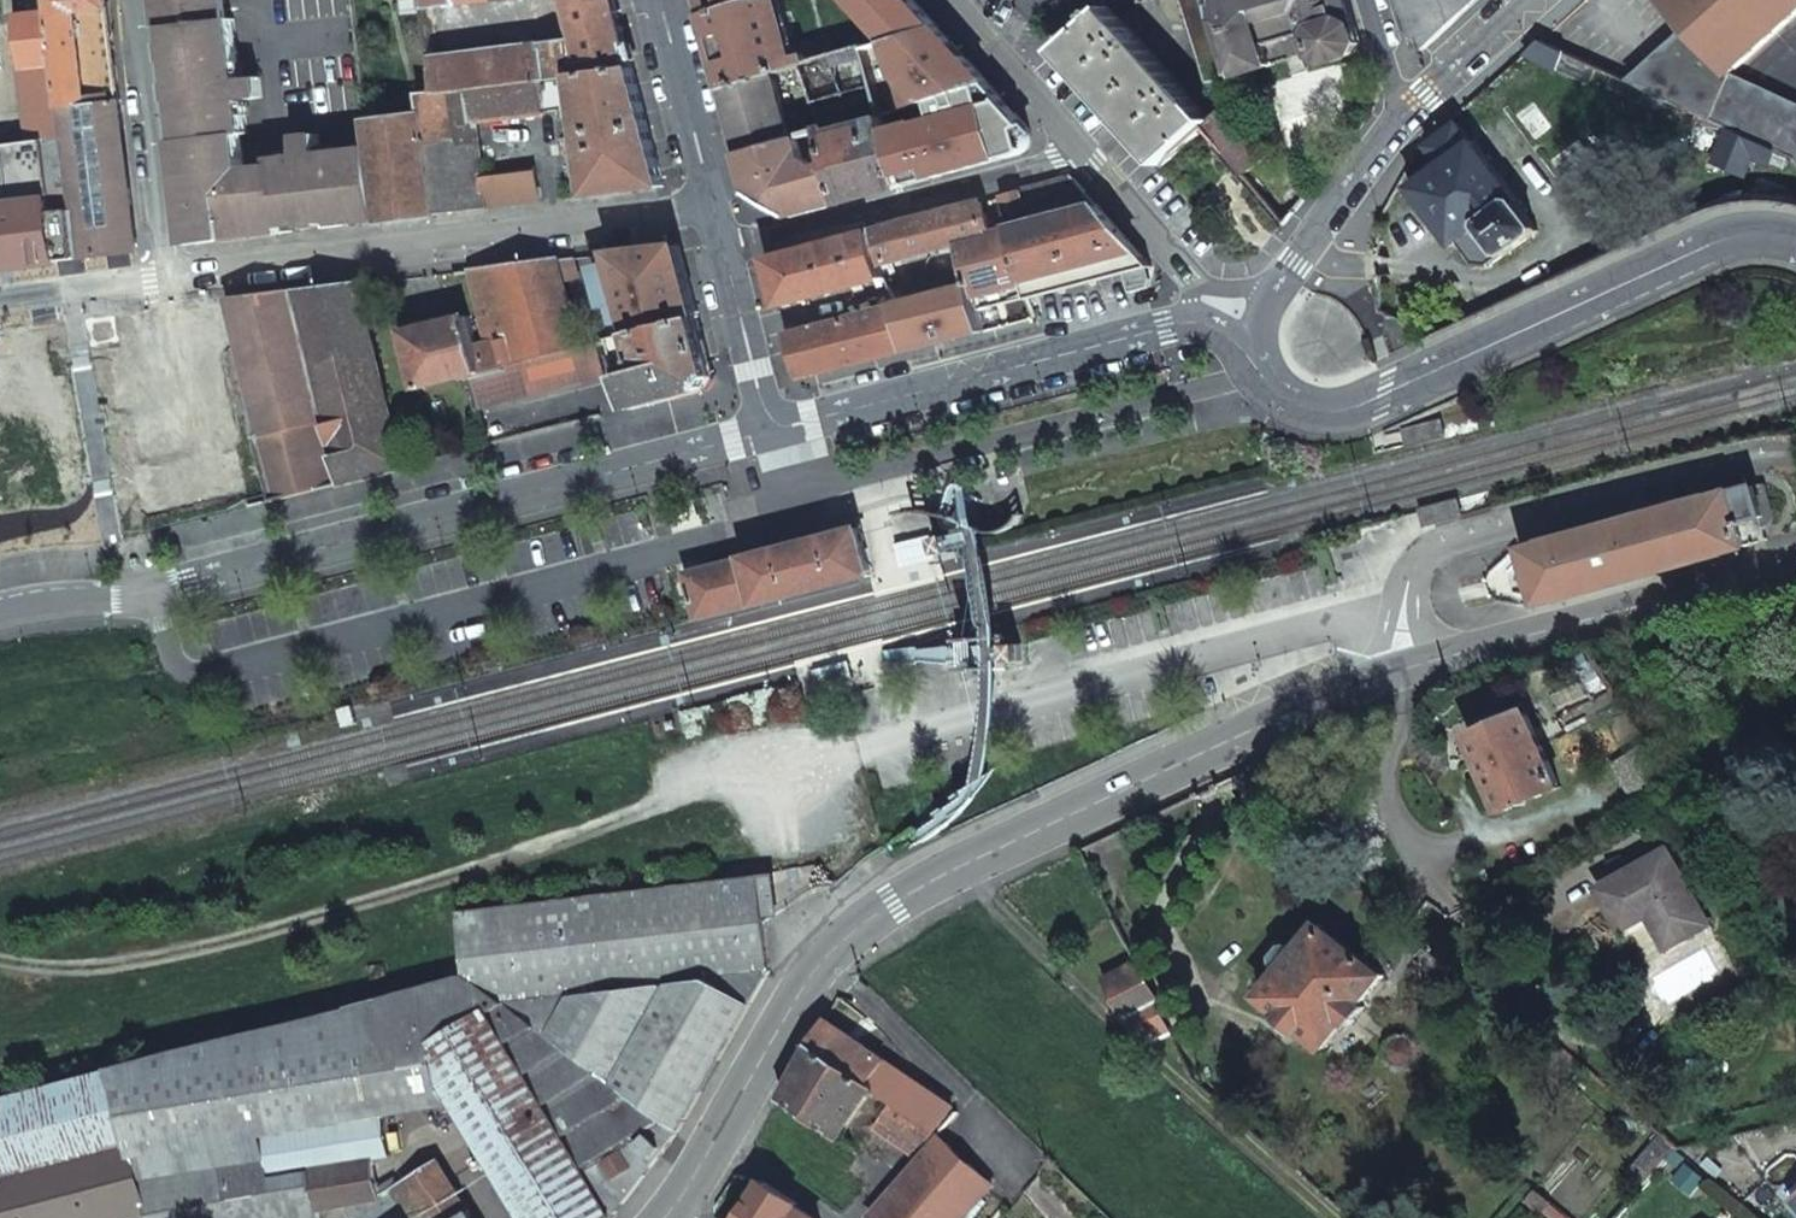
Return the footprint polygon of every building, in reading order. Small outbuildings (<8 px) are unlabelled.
[(53,14),(61,78),(65,107),(123,101),(118,60),(111,0),(51,0),(53,14)] [(167,63),(173,113),(187,112),(189,129),(175,130),(189,246),(285,234),(284,226),(345,220),(344,214),(363,212),(364,224),(381,222),(374,148),(324,154),(322,133),(300,136),(302,156),(276,159),(275,165),(249,169),(244,134),(251,134),(247,100),(265,98),(263,76),(244,78),(237,18),(231,19),(229,0),(159,0),(167,63)] [(578,42),(436,58),(441,93),(545,80),(578,76),(635,69),(616,0),(567,0),(578,42)] [(780,0),(706,0),(719,51),(729,89),(807,65),(795,57),(780,0)] [(1021,5),(1045,31),(1079,5),(1078,0),(1027,0),(1021,5)] [(1221,0),(1187,0),(1211,83),(1243,75),(1221,0)] [(1243,75),(1324,53),(1325,58),(1334,63),(1358,54),(1365,44),(1351,0),(1221,0),(1243,75)] [(1692,27),(1734,75),(1795,19),(1795,0),(1668,0),(1692,27)] [(1045,31),(1021,5),(1018,8),(1041,33),(1045,31)] [(1214,124),(1113,9),(1108,16),(1103,12),(1097,18),(1100,22),(1062,55),(1164,169),(1188,148),(1208,129),(1214,124)] [(33,264),(84,259),(65,107),(61,78),(53,14),(23,18),(30,67),(25,67),(32,141),(0,145),(0,268),(33,264)] [(891,40),(912,108),(937,101),(993,87),(939,26),(891,40)] [(1747,76),(1734,75),(1692,27),(1632,82),(1732,129),(1779,152),(1795,160),(1795,101),(1747,76)] [(1544,40),(1528,55),(1561,72),(1570,53),(1544,40)] [(867,48),(807,65),(817,103),(877,85),(867,48)] [(807,65),(729,89),(746,152),(826,131),(817,103),(807,65)] [(647,112),(635,69),(578,76),(593,196),(667,186),(647,112)] [(550,114),(545,80),(441,93),(425,95),(427,119),(431,118),(439,215),(544,202),(539,168),(489,174),(483,122),(550,114)] [(937,101),(941,118),(890,130),(906,188),(1034,153),(1038,150),(1039,147),(1040,142),(1039,138),(993,87),(937,101)] [(123,101),(65,107),(84,259),(140,252),(133,185),(123,101)] [(1235,106),(1214,124),(1208,129),(1248,176),(1275,155),(1235,106)] [(187,112),(173,113),(175,130),(189,129),(187,112)] [(371,124),(374,148),(381,222),(422,217),(439,215),(431,118),(427,119),(371,124)] [(834,129),(826,131),(847,204),(906,188),(890,130),(888,122),(836,137),(834,129)] [(1444,168),(1415,190),(1461,248),(1466,244),(1482,267),(1496,268),(1543,231),(1520,202),(1525,199),(1477,141),(1475,144),(1460,125),(1429,149),(1444,168)] [(1771,167),(1779,152),(1732,129),(1716,162),(1746,176),(1754,159),(1771,167)] [(826,131),(746,152),(756,191),(801,217),(847,204),(826,131)] [(1077,180),(1007,199),(1015,231),(1102,207),(1077,180)] [(884,266),(937,252),(962,245),(994,236),(986,205),(875,234),(884,266)] [(1147,258),(1102,207),(1015,231),(1029,281),(1044,278),(1133,255),(1135,261),(1147,258)] [(962,245),(974,287),(976,295),(1029,281),(1015,231),(994,236),(962,245)] [(786,306),(888,280),(884,266),(875,234),(773,260),(786,306)] [(638,335),(702,318),(683,247),(617,254),(620,266),(602,270),(609,297),(627,293),(638,335)] [(581,269),(580,259),(560,261),(562,272),(581,269)] [(581,350),(567,293),(562,272),(560,261),(476,271),(490,346),(478,348),(485,375),(516,367),(581,350)] [(331,422),(348,486),(388,476),(408,471),(365,285),(325,290),(298,292),(331,422)] [(974,287),(900,307),(912,351),(987,332),(976,295),(974,287)] [(243,335),(264,435),(331,422),(298,292),(288,293),(235,300),(243,335)] [(627,293),(609,297),(611,307),(620,305),(628,338),(629,337),(638,335),(627,293)] [(912,351),(900,307),(790,337),(803,381),(912,351)] [(421,388),(470,378),(485,375),(478,348),(472,318),(409,331),(421,388)] [(638,409),(711,390),(717,376),(702,318),(638,335),(629,337),(631,346),(640,344),(645,365),(628,370),(638,409)] [(631,346),(629,337),(628,338),(619,340),(628,370),(645,365),(640,344),(631,346)] [(470,378),(480,412),(604,379),(596,346),(581,350),(516,367),(485,375),(470,378)] [(264,435),(255,437),(277,504),(348,486),(331,422),(264,435)] [(1726,551),(1748,544),(1742,524),(1750,523),(1749,521),(1765,517),(1756,486),(1712,496),(1711,496),(1549,541),(1549,544),(1529,549),(1544,603),(1564,597),(1566,598),(1726,554),(1726,551)] [(868,547),(863,530),(690,575),(702,622),(875,576),(868,547)] [(934,531),(897,541),(905,570),(941,560),(934,531)] [(851,660),(816,668),(820,683),(854,675),(851,660)] [(348,731),(362,727),(357,711),(344,714),(345,719),(348,731)] [(1530,711),(1473,735),(1504,812),(1563,787),(1530,711)] [(1617,761),(1644,806),(1675,788),(1647,742),(1617,761)] [(1652,914),(1671,947),(1712,923),(1671,850),(1604,888),(1623,920),(1647,906),(1652,914)] [(722,978),(775,969),(764,876),(465,913),(470,976),(507,1002),(722,978)] [(1647,906),(1623,920),(1628,929),(1652,914),(1647,906)] [(1283,971),(1263,993),(1287,1014),(1283,1018),(1300,1033),(1303,1029),(1326,1048),(1348,1022),(1353,1026),(1368,1008),(1363,1003),(1387,976),(1324,922),(1305,943),(1303,941),(1287,942),(1277,953),(1280,967),(1283,971)] [(1462,958),(1444,942),(1436,952),(1453,967),(1462,958)] [(775,969),(722,978),(507,1002),(684,1129),(775,969)] [(1110,986),(1125,1017),(1157,1002),(1142,971),(1110,986)] [(684,1129),(507,1002),(470,976),(372,1001),(377,1022),(392,1018),(414,1056),(425,1050),(457,1104),(525,1217),(617,1217),(684,1129)] [(388,1113),(457,1104),(425,1050),(414,1056),(392,1018),(377,1022),(372,1001),(117,1068),(139,1159),(388,1113)] [(1151,1040),(1172,1033),(1157,1002),(1125,1017),(1151,1040)] [(954,1107),(827,1018),(825,1024),(824,1029),(815,1044),(874,1086),(895,1100),(939,1132),(954,1107)] [(156,1217),(326,1217),(324,1207),(350,1201),(359,1217),(478,1217),(442,1159),(387,1192),(382,1152),(396,1149),(388,1113),(139,1159),(117,1068),(0,1098),(0,1217),(155,1217),(156,1217)] [(874,1216),(876,1217),(963,1217),(993,1184),(942,1138),(874,1216)] [(1650,1187),(1683,1150),(1668,1138),(1635,1174),(1650,1187)] [(798,1205),(800,1202),(769,1181),(745,1217),(816,1217),(798,1205)] [(1546,1212),(1555,1201),(1539,1188),(1530,1198),(1546,1212)]
